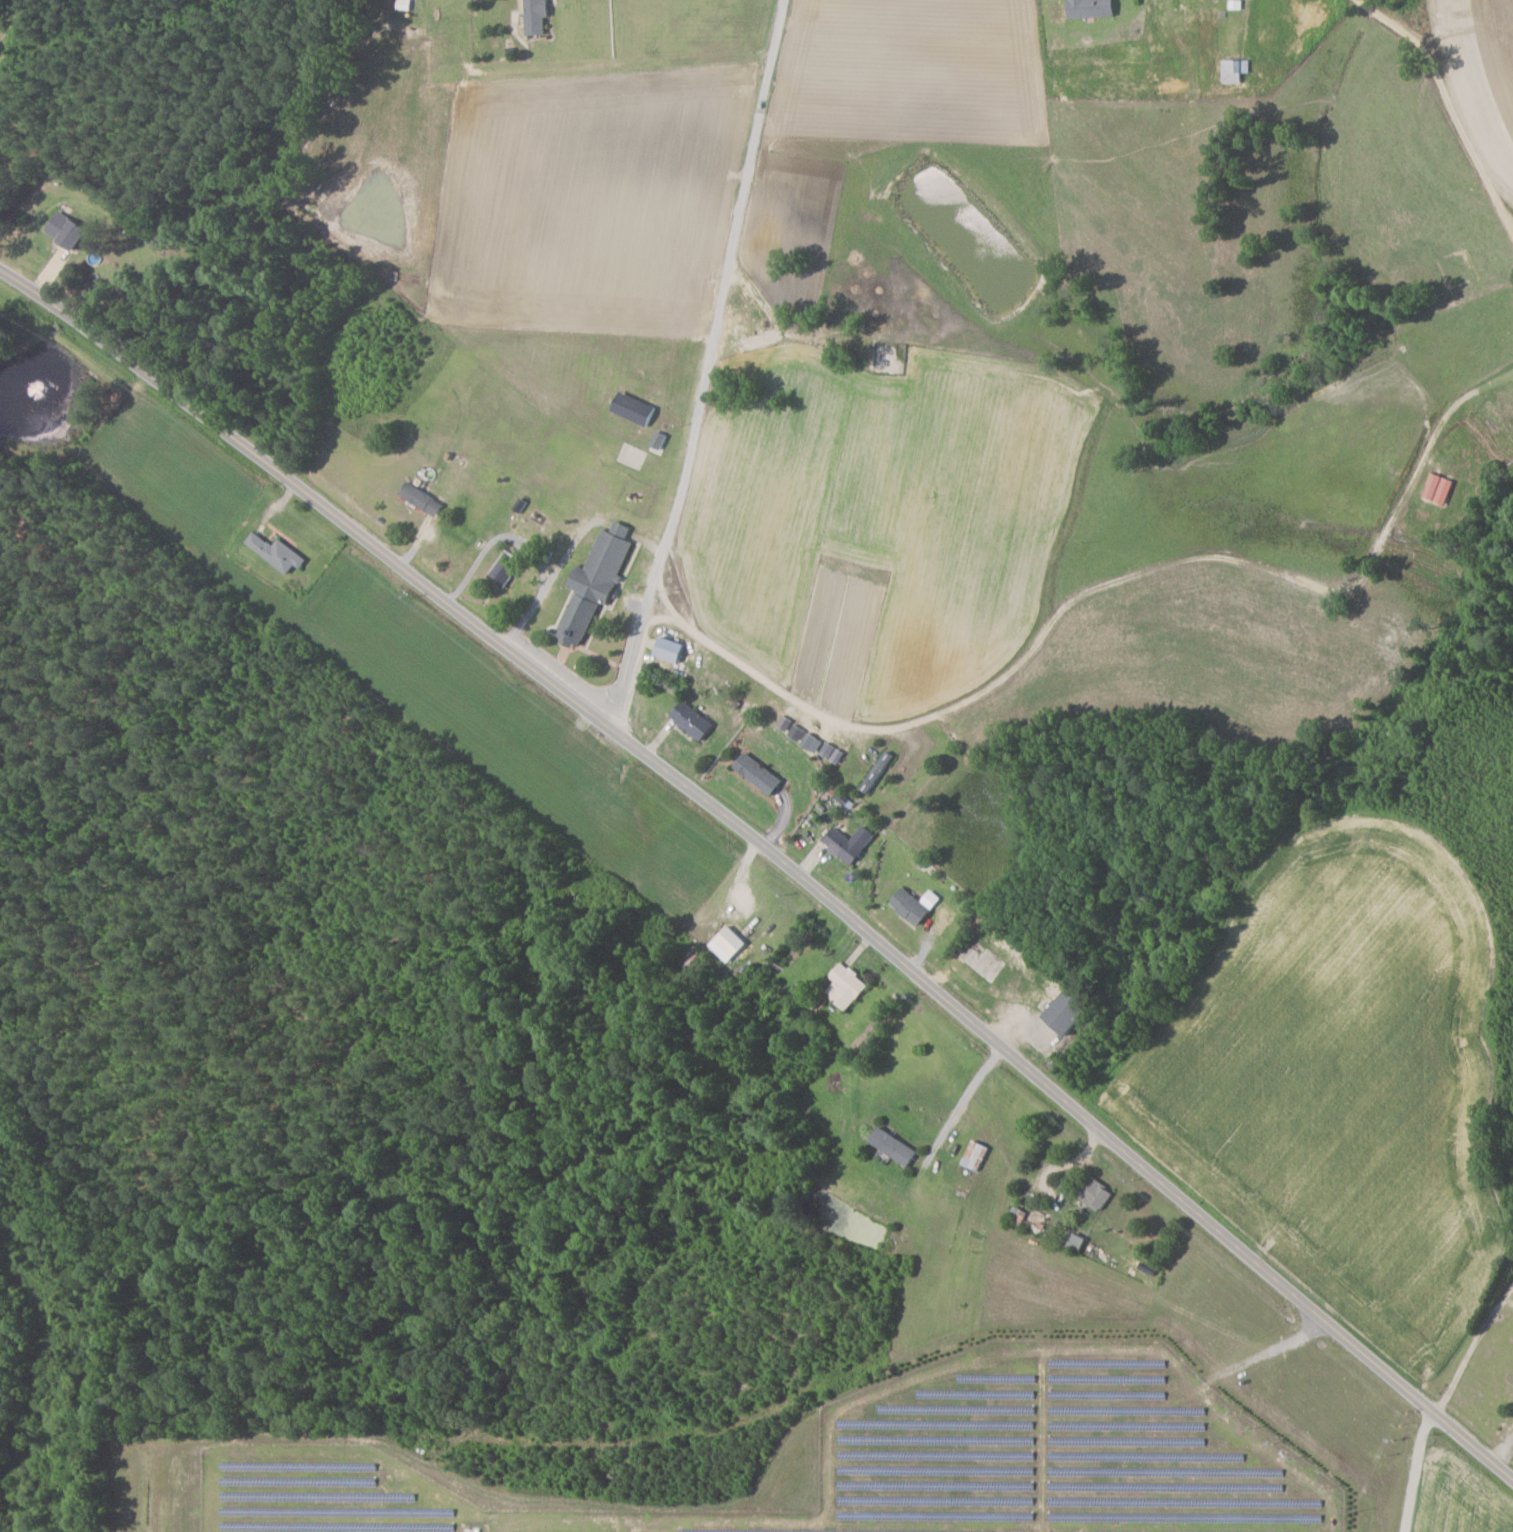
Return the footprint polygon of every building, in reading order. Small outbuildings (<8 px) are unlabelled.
[(546,16),(549,16),(548,0),(526,0),(527,34),(547,34),(546,16)] [(1116,0),(1070,0),(1070,17),(1116,16),(1116,0)] [(1223,83),(1243,82),(1243,72),(1249,72),(1249,59),(1223,60),(1223,83)] [(88,225),(57,211),(46,234),(78,248),(88,225)] [(650,426),(657,406),(621,392),(614,412),(650,426)] [(1448,505),(1454,479),(1432,473),(1425,499),(1448,505)] [(446,501),(406,483),(400,497),(440,515),(446,501)] [(611,605),(634,541),(628,539),(632,526),(616,520),(612,531),(602,528),(587,568),(579,565),(570,588),(577,590),(559,639),(583,648),(600,601),(611,605)] [(279,539),(275,545),(255,532),(247,543),(289,573),(296,564),(301,568),(308,559),(279,539)] [(491,575),(507,585),(522,563),(505,552),(491,575)] [(680,664),(687,644),(662,636),(656,655),(680,664)] [(716,725),(684,700),(671,716),(702,742),(716,725)] [(824,742),(810,733),(803,744),(817,753),(824,742)] [(736,765),(771,797),(784,783),(749,751),(736,765)] [(823,842),(853,866),(877,836),(863,825),(852,839),(836,826),(823,842)] [(891,905),(921,926),(933,909),(932,909),(940,898),(933,893),(927,903),(903,886),(891,905)] [(711,945),(730,963),(749,943),(729,925),(711,945)] [(831,977),(836,981),(826,994),(850,1011),(869,983),(841,962),(831,977)] [(1072,1036),(1097,999),(1071,982),(1047,1020),(1072,1036)] [(871,1142),(910,1167),(920,1151),(880,1127),(871,1142)] [(991,1147),(973,1139),(962,1164),(980,1172),(991,1147)] [(1113,1190),(1090,1177),(1078,1199),(1102,1211),(1113,1190)] [(1081,1253),(1088,1238),(1075,1233),(1069,1247),(1081,1253)]
